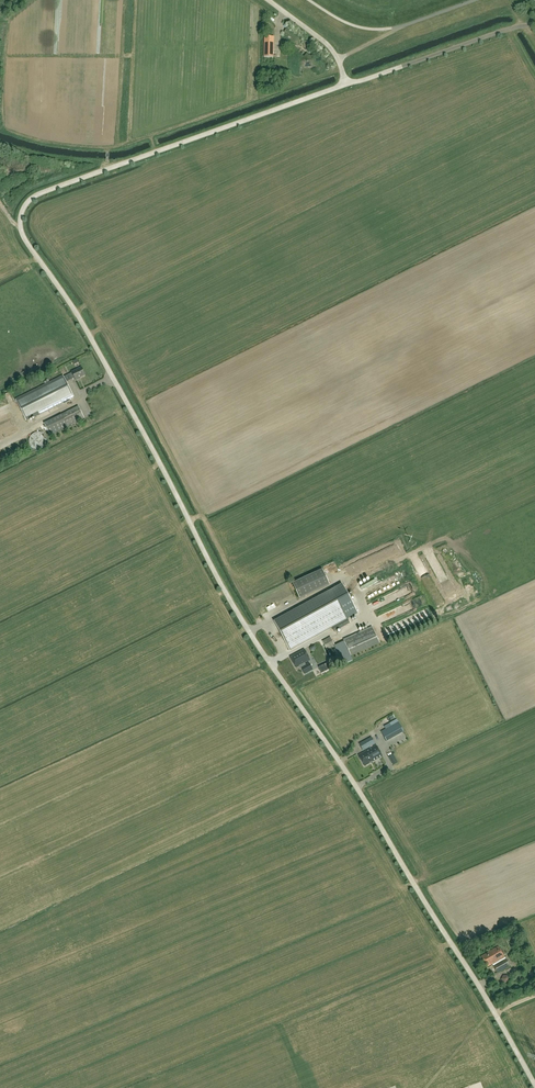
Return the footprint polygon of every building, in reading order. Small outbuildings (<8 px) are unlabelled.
[(295,35),(296,34),(289,28),(289,27),(283,34),(284,34),(284,33),(291,39),(293,38),(298,42),(300,39),(295,35)] [(273,57),(274,37),(265,37),(264,57),(273,57)] [(316,73),(315,56),(310,51),(313,54),(312,56),(310,56),(307,53),(304,56),(303,57),(301,55),(304,52),(304,51),(299,57),(301,74),(300,67),(316,66),(316,73)] [(73,397),(66,382),(74,378),(75,381),(75,380),(85,375),(81,368),(71,373),(63,377),(63,376),(15,400),(26,420),(73,397)] [(59,431),(84,418),(79,407),(45,425),(50,435),(59,431)] [(0,442),(0,450),(16,443),(13,436),(0,442)] [(322,569),(292,583),(300,599),(330,585),(322,569)] [(350,623),(339,602),(333,591),(274,622),(290,650),(332,627),(334,632),(350,623)] [(372,626),(343,639),(351,656),(380,644),(372,626)] [(327,650),(335,646),(330,637),(322,641),(327,650)] [(346,658),(340,644),(334,647),(341,660),(346,658)] [(310,660),(304,649),(290,657),(296,668),(300,665),(304,674),(312,670),(309,663),(305,665),(304,663),(310,660)] [(331,661),(319,667),(322,674),(334,668),(331,661)] [(381,732),(386,741),(403,732),(398,722),(381,732)] [(363,751),(375,744),(371,737),(359,744),(363,751)] [(358,755),(364,767),(383,756),(376,745),(358,755)] [(393,766),(397,764),(393,755),(389,757),(393,766)] [(509,966),(498,946),(481,956),(487,967),(492,964),(497,973),(509,966)]
